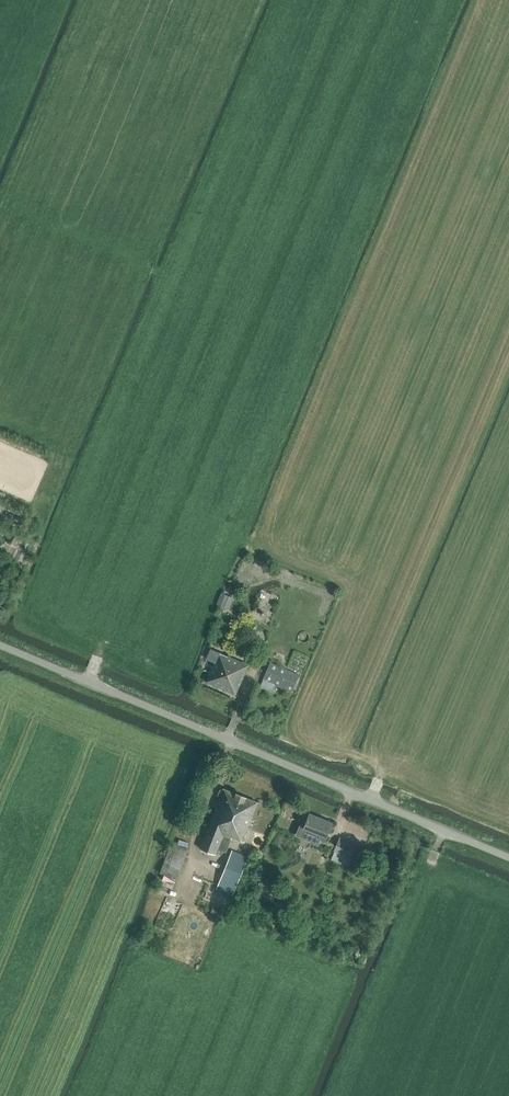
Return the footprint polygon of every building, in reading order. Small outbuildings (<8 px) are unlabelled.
[(216,604),(229,610),(234,598),(221,592),(216,604)] [(248,664),(211,648),(207,658),(214,661),(206,682),(235,694),(248,664)] [(292,692),(299,675),(270,662),(260,686),(270,690),(273,684),(292,692)] [(228,846),(232,837),(242,841),(258,802),(224,788),(223,790),(220,789),(218,795),(221,796),(200,848),(216,854),(221,843),(228,846)] [(317,839),(324,842),(332,823),(309,814),(303,828),(319,835),(317,839)] [(353,859),(354,860),(359,847),(339,838),(333,851),(334,851),(331,860),(349,868),(353,859)] [(177,878),(180,870),(188,848),(186,848),(188,843),(179,840),(177,845),(172,843),(169,851),(161,872),(177,878)] [(230,856),(218,886),(234,892),(246,863),(230,856)] [(258,886),(272,892),(276,882),(263,876),(258,886)] [(231,902),(223,899),(220,905),(215,903),(210,916),(223,921),(231,902)]
